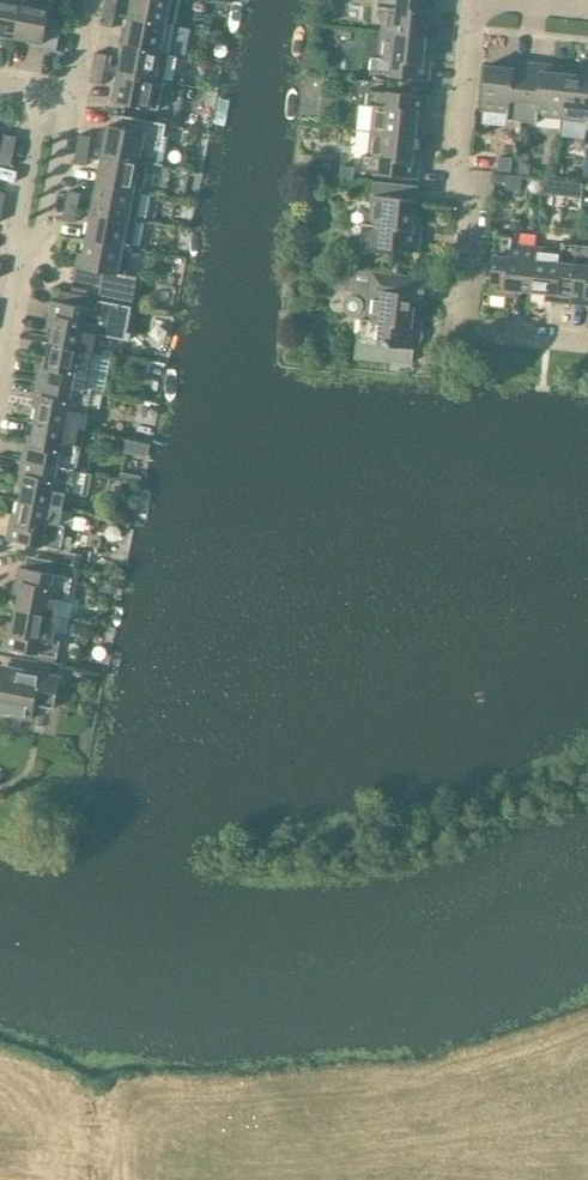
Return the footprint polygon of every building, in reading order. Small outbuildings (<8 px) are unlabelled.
[(15,38),(22,0),(0,0),(0,35),(15,38)] [(15,38),(42,43),(41,48),(57,51),(62,22),(48,19),(52,0),(22,0),(15,38)] [(116,13),(118,0),(106,0),(104,11),(116,13)] [(129,16),(175,24),(180,0),(132,0),(129,16)] [(382,33),(426,37),(429,13),(436,13),(437,0),(378,0),(377,7),(384,8),(382,33)] [(113,27),(116,13),(104,11),(101,25),(113,27)] [(175,24),(129,16),(124,44),(170,52),(175,24)] [(426,37),(382,33),(379,57),(372,57),(370,73),(429,79),(431,63),(423,62),(426,37)] [(170,52),(124,44),(120,66),(119,72),(164,81),(170,52)] [(93,67),(105,69),(106,64),(107,55),(95,53),(93,67)] [(522,121),(528,62),(513,61),(512,68),(487,65),(482,109),(507,112),(507,119),(522,121)] [(538,115),(563,118),(567,74),(543,71),(543,64),(528,62),(522,121),(537,123),(538,115)] [(106,64),(105,69),(119,72),(120,66),(106,64)] [(102,84),(105,69),(93,67),(90,82),(102,84)] [(159,110),(164,81),(119,72),(113,101),(159,110)] [(587,128),(587,76),(567,74),(563,118),(587,121),(587,128)] [(374,106),(371,131),(416,136),(418,111),(425,112),(427,96),(369,89),(367,105),(374,106)] [(103,154),(148,162),(162,165),(168,136),(164,135),(166,124),(152,121),(143,119),(121,115),(119,127),(108,125),(103,154)] [(416,136),(371,131),(369,156),(362,155),(360,171),(418,177),(420,161),(413,161),(416,136)] [(2,149),(14,151),(17,137),(5,134),(2,149)] [(77,149),(89,151),(92,137),(80,134),(77,149)] [(14,151),(2,149),(0,160),(0,163),(11,166),(14,151)] [(86,166),(89,151),(77,149),(74,163),(86,166)] [(148,162),(103,154),(98,182),(143,191),(148,162)] [(498,172),(512,173),(513,159),(500,158),(498,172)] [(517,174),(529,176),(530,164),(518,163),(517,174)] [(344,168),(343,177),(353,178),(354,169),(344,168)] [(496,172),(495,178),(507,179),(506,186),(521,188),(522,176),(507,174),(508,173),(496,172)] [(363,223),(360,251),(389,254),(390,248),(419,251),(421,229),(414,228),(417,200),(399,198),(400,184),(374,181),(373,195),(370,224),(363,223)] [(564,181),(562,196),(581,198),(583,183),(564,181)] [(143,191),(98,182),(92,210),(137,219),(143,191)] [(66,205),(78,207),(81,193),(69,191),(66,205)] [(75,222),(78,207),(66,205),(63,220),(75,222)] [(137,219),(92,210),(87,238),(132,247),(137,219)] [(507,288),(532,291),(536,247),(512,244),(512,237),(496,235),(490,294),(506,295),(507,288)] [(132,247),(87,238),(81,266),(76,265),(73,280),(101,286),(100,295),(133,302),(138,277),(127,275),(132,247)] [(556,301),(571,302),(577,244),(562,242),(561,249),(536,247),(532,291),(556,294),(556,301)] [(577,244),(571,302),(586,304),(587,297),(587,245),(577,244)] [(412,324),(415,297),(424,298),(426,277),(338,268),(336,289),(353,290),(352,294),(349,295),(345,299),(343,304),(343,308),(346,313),(351,316),(360,317),(361,318),(358,346),(388,349),(388,343),(417,346),(419,324),(412,324)] [(54,323),(51,342),(93,350),(96,334),(126,340),(132,306),(98,299),(96,309),(87,307),(89,295),(61,290),(58,302),(53,301),(49,322),(54,323)] [(41,360),(38,380),(91,391),(105,393),(112,353),(93,350),(51,342),(47,361),(41,360)] [(91,391),(38,380),(34,400),(39,402),(36,421),(78,429),(81,413),(87,414),(91,391)] [(78,429),(36,421),(32,440),(26,439),(23,459),(76,470),(81,446),(75,445),(78,429)] [(76,470),(23,459),(19,479),(24,480),(20,500),(63,508),(66,492),(72,493),(76,470)] [(63,508),(20,500),(17,519),(11,518),(7,539),(61,549),(66,525),(60,524),(63,508)] [(65,563),(79,566),(81,555),(67,553),(65,563)] [(19,566),(15,587),(20,588),(17,608),(59,616),(62,600),(68,601),(73,577),(51,573),(53,561),(27,556),(25,568),(19,566)] [(59,616),(17,608),(13,627),(8,626),(4,647),(39,654),(38,660),(56,664),(62,633),(56,632),(59,616)] [(32,718),(35,704),(54,708),(60,678),(8,668),(5,681),(0,680),(0,712),(32,718)]
